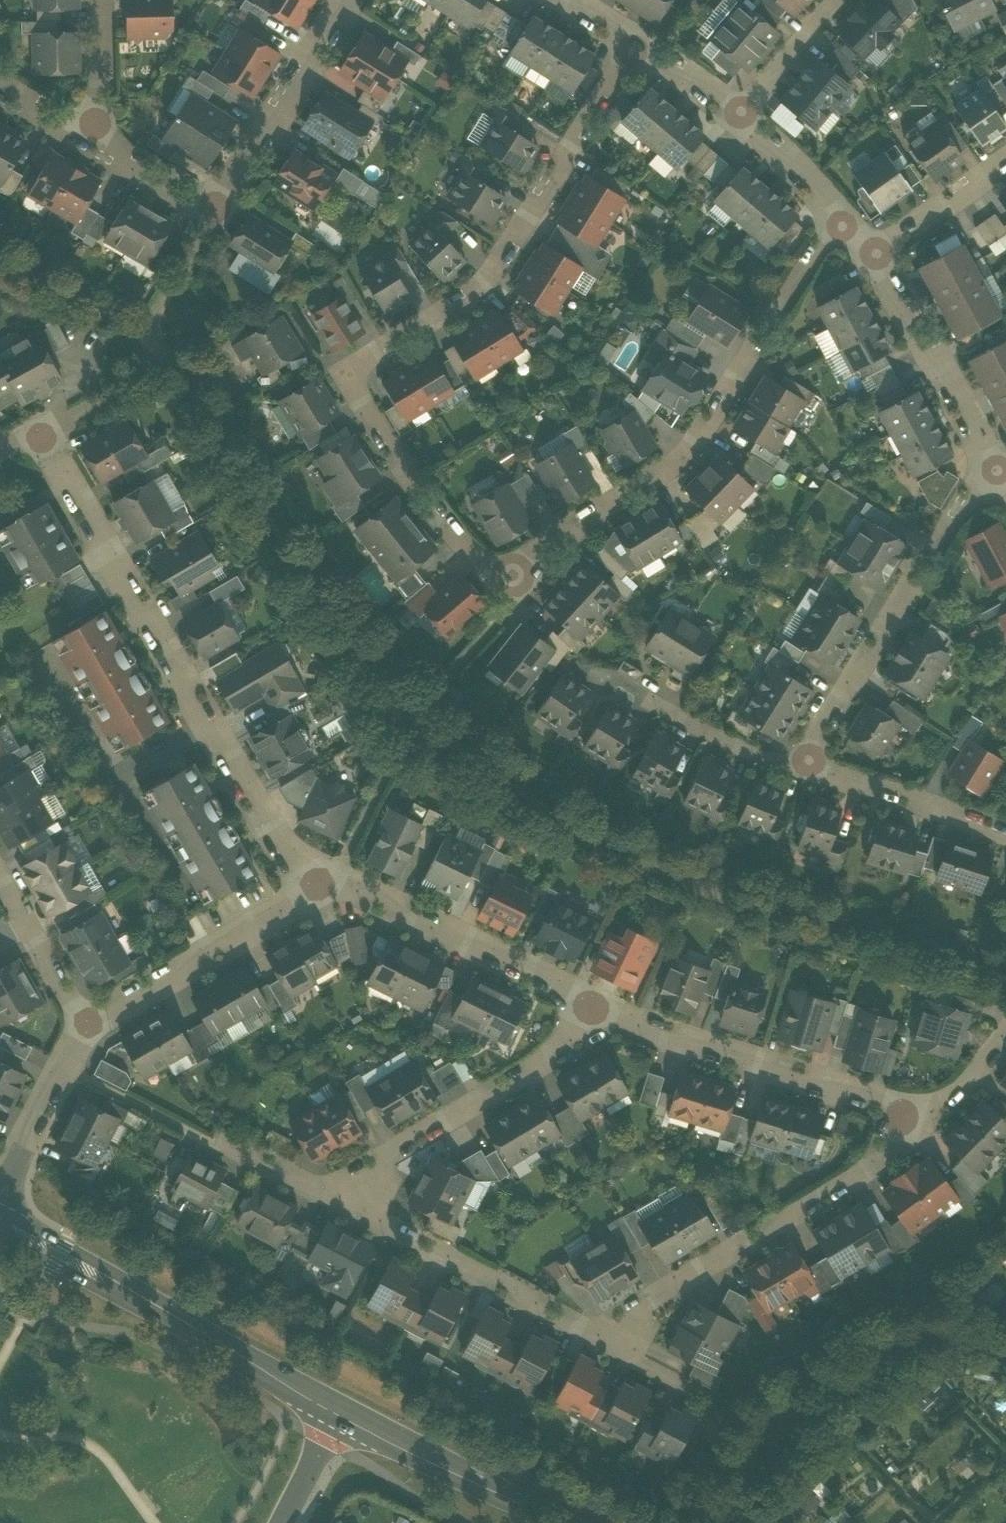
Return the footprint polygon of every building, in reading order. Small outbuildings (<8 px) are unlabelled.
[(36,9),(60,9),(77,8),(76,0),(36,0),(36,9)] [(137,43),(142,38),(162,37),(162,21),(172,20),(172,0),(126,0),(127,38),(132,38),(137,43)] [(262,24),(269,14),(248,0),(244,0),(239,9),(262,24)] [(310,5),(301,0),(256,0),(256,1),(296,26),(310,5)] [(428,1),(448,13),(457,0),(428,0),(428,1)] [(448,13),(469,27),(473,20),(486,0),(457,0),(448,13)] [(484,27),(496,6),(486,0),(473,20),(484,27)] [(656,21),(667,3),(669,0),(622,0),(656,21)] [(678,10),(684,0),(669,0),(667,3),(678,10)] [(739,1),(738,0),(724,0),(700,26),(710,35),(739,1)] [(759,1),(779,18),(787,9),(776,0),(757,0),(759,1)] [(810,0),(776,0),(787,9),(793,14),(801,4),(807,4),(810,0)] [(864,57),(877,44),(880,47),(892,35),(888,32),(898,22),(899,21),(877,0),(871,0),(863,8),(861,6),(850,18),(852,20),(839,33),(864,57)] [(901,25),(917,8),(913,0),(877,0),(899,21),(898,22),(901,25)] [(953,30),(970,22),(967,16),(991,4),(994,10),(995,9),(990,0),(938,0),(944,12),(953,30)] [(781,20),(779,18),(759,1),(752,11),(773,29),(774,29),(781,20)] [(742,3),(726,21),(765,54),(771,47),(771,41),(778,32),(774,29),(773,29),(752,11),(742,3)] [(970,22),(994,10),(991,4),(967,16),(970,22)] [(506,13),(496,6),(484,27),(494,33),(506,13)] [(30,9),(30,21),(58,20),(60,20),(60,9),(36,9),(30,9)] [(241,29),(258,39),(266,27),(262,24),(239,9),(233,19),(243,25),(241,29)] [(1005,33),(1005,12),(998,17),(1005,33)] [(494,33),(504,39),(517,19),(506,13),(494,33)] [(510,52),(531,65),(553,30),(550,28),(551,27),(543,21),(542,23),(532,17),(527,25),(512,49),(510,52)] [(527,25),(517,19),(504,39),(502,43),(512,49),(527,25)] [(58,32),(58,20),(30,21),(22,21),(22,33),(35,33),(58,32)] [(759,61),(765,54),(726,21),(711,40),(720,48),(742,66),(747,70),(754,61),(759,61)] [(241,29),(227,51),(266,75),(280,53),(258,39),(241,29)] [(553,30),(531,65),(551,78),(573,43),(571,41),(572,39),(563,34),(562,36),(553,30)] [(35,49),(36,73),(78,72),(77,32),(58,32),(35,33),(35,35),(39,35),(39,49),(35,49)] [(339,71),(383,99),(407,61),(387,49),(363,34),(339,71)] [(387,49),(407,61),(413,51),(393,38),(387,49)] [(576,45),(573,43),(551,78),(572,91),(589,64),(594,56),(585,50),(586,48),(577,43),(576,45)] [(887,54),(880,47),(877,44),(864,57),(863,58),(874,68),(887,54)] [(829,55),(852,78),(860,69),(837,47),(829,55)] [(711,59),(733,77),(742,66),(720,48),(711,59)] [(252,97),(266,75),(227,51),(213,73),(252,97)] [(816,58),(798,80),(832,108),(850,86),(816,58)] [(570,95),(580,101),(599,71),(589,64),(572,91),(570,95)] [(1005,82),(1005,64),(997,70),(1003,78),(1005,82)] [(545,89),(551,78),(531,65),(524,76),(545,89)] [(203,70),(196,80),(213,91),(224,97),(230,87),(203,70)] [(206,102),(213,91),(196,80),(190,76),(183,87),(191,92),(206,102)] [(1005,105),(992,85),(985,76),(975,83),(980,88),(996,112),(1005,105)] [(992,85),(1005,105),(1005,84),(1005,83),(1005,82),(1003,78),(992,85)] [(814,129),(832,108),(798,80),(781,101),(805,122),(814,129)] [(980,88),(954,107),(982,146),(989,141),(991,144),(1002,136),(1000,133),(1005,129),(1005,125),(996,112),(980,88)] [(621,120),(640,136),(667,104),(664,102),(666,101),(658,95),(657,96),(648,89),(634,105),(621,120)] [(177,115),(176,116),(222,145),(223,144),(237,121),(206,102),(191,92),(177,115)] [(359,102),(362,104),(379,114),(385,105),(365,92),(359,102)] [(612,112),(621,120),(634,105),(623,95),(612,112)] [(318,137),(349,157),(371,123),(356,114),(328,97),(320,110),(314,111),(309,120),(310,125),(321,133),(318,137)] [(769,115),(794,136),(805,122),(781,101),(769,115)] [(497,120),(512,129),(519,117),(494,102),(486,114),(496,121),(497,120)] [(382,116),(379,114),(362,104),(356,114),(371,123),(376,126),(382,116)] [(640,136),(658,152),(685,120),(683,118),(684,116),(677,110),(675,112),(667,104),(640,136)] [(605,124),(612,131),(621,120),(612,112),(605,124)] [(913,124),(921,135),(937,124),(929,113),(913,124)] [(222,146),(222,145),(176,116),(175,117),(176,117),(162,140),(177,149),(207,169),(221,146),(222,146)] [(530,158),(534,152),(529,149),(533,142),(512,129),(497,120),(496,121),(480,146),(522,172),(524,168),(526,170),(533,160),(530,158)] [(688,122),(685,120),(658,152),(677,168),(685,158),(701,140),(704,136),(695,129),(697,127),(689,121),(688,122)] [(940,129),(957,153),(967,146),(950,122),(940,129)] [(912,148),(934,180),(962,160),(957,153),(940,129),(937,124),(921,135),(924,139),(912,148)] [(23,147),(16,143),(19,138),(13,135),(15,132),(4,125),(2,129),(0,128),(0,183),(2,184),(3,185),(11,169),(23,147)] [(147,145),(170,160),(177,149),(162,140),(153,135),(147,145)] [(909,144),(912,148),(924,139),(921,135),(909,144)] [(26,142),(19,138),(16,143),(23,147),(26,142)] [(685,158),(694,166),(710,148),(701,140),(685,158)] [(538,146),(533,142),(529,149),(534,152),(538,146)] [(31,163),(42,170),(52,153),(54,149),(43,143),(31,163)] [(895,145),(885,152),(892,162),(902,155),(895,145)] [(694,166),(703,174),(719,156),(710,148),(694,166)] [(275,183),(313,207),(333,176),(295,151),(293,155),(286,156),(288,163),(275,183)] [(852,175),(871,201),(879,213),(912,190),(910,187),(899,171),(892,162),(885,152),(852,175)] [(28,194),(52,208),(77,167),(52,153),(42,170),(28,194)] [(465,171),(480,180),(487,169),(462,153),(454,166),(464,172),(465,171)] [(703,174),(713,182),(728,164),(719,156),(703,174)] [(737,171),(728,164),(713,182),(722,190),(737,171)] [(899,171),(910,187),(920,180),(908,164),(899,171)] [(101,181),(77,167),(52,208),(76,222),(77,223),(86,206),(101,181)] [(590,177),(621,196),(627,186),(597,167),(590,177)] [(717,202),(733,215),(760,184),(757,181),(758,180),(751,173),(750,175),(741,167),(737,171),(722,190),(714,199),(717,202)] [(334,183),(354,196),(363,180),(343,168),(334,183)] [(10,197),(22,175),(11,169),(3,185),(2,184),(0,187),(0,191),(10,197)] [(498,209),(501,204),(496,200),(500,194),(480,180),(465,171),(464,172),(448,197),(489,223),(491,220),(494,221),(501,211),(498,209)] [(576,187),(569,197),(609,222),(624,198),(621,196),(590,177),(588,175),(579,189),(576,187)] [(733,215),(751,231),(778,199),(775,197),(777,196),(769,189),(768,191),(760,184),(733,215)] [(506,197),(500,194),(496,200),(501,204),(506,197)] [(594,246),(609,222),(569,197),(563,207),(566,210),(558,223),(594,246)] [(105,239),(126,251),(150,210),(129,198),(105,239)] [(780,201),(778,199),(751,231),(770,247),(778,238),(793,220),(797,215),(788,208),(789,206),(782,200),(780,201)] [(870,220),(879,213),(871,201),(861,208),(870,220)] [(733,215),(717,202),(707,213),(723,226),(733,215)] [(83,239),(87,233),(98,213),(86,206),(77,223),(76,222),(70,232),(83,239)] [(432,224),(444,237),(459,223),(433,206),(424,215),(432,224)] [(172,223),(150,210),(126,251),(148,264),(158,247),(172,223)] [(108,220),(98,213),(87,233),(97,239),(108,220)] [(999,239),(1005,234),(1005,229),(1004,227),(995,213),(985,220),(999,239)] [(233,247),(240,252),(269,270),(269,269),(276,258),(280,260),(290,243),(289,242),(251,218),(243,231),(237,233),(232,242),(233,247)] [(778,238),(787,245),(802,227),(793,220),(778,238)] [(975,227),(989,246),(999,239),(985,220),(975,227)] [(558,223),(551,233),(603,266),(609,255),(594,246),(558,223)] [(454,269),(459,265),(455,260),(461,255),(444,237),(432,224),(409,244),(442,280),(445,278),(448,281),(457,272),(454,269)] [(290,243),(309,254),(315,244),(295,232),(289,242),(290,243)] [(596,276),(603,266),(551,233),(545,244),(581,266),(596,276)] [(933,245),(939,256),(961,244),(955,233),(933,245)] [(386,256),(395,271),(407,264),(392,239),(379,247),(385,257),(386,256)] [(996,256),(1005,249),(999,239),(989,246),(996,256)] [(533,255),(526,265),(566,290),(569,286),(581,266),(545,244),(536,257),(533,255)] [(919,267),(929,285),(971,262),(961,244),(939,256),(919,267)] [(146,267),(156,273),(168,253),(158,247),(148,264),(146,267)] [(279,275),(269,269),(269,270),(240,252),(229,268),(268,293),(279,275)] [(465,259),(461,255),(455,260),(459,265),(465,259)] [(399,305),(405,302),(401,297),(408,292),(395,271),(386,256),(385,257),(360,272),(385,314),(388,312),(390,315),(401,308),(399,305)] [(981,280),(971,262),(929,285),(938,303),(981,280)] [(551,314),(566,290),(526,265),(520,275),(523,278),(515,291),(551,314)] [(597,277),(596,276),(581,266),(569,286),(585,296),(597,277)] [(816,287),(822,297),(847,284),(841,274),(816,287)] [(682,296),(697,305),(709,287),(694,278),(682,296)] [(990,298),(981,280),(938,303),(948,320),(990,298)] [(342,297),(350,309),(360,303),(348,283),(337,289),(342,297)] [(688,319),(727,344),(747,311),(709,287),(697,305),(688,319)] [(817,306),(829,328),(866,308),(864,305),(866,304),(861,296),(860,297),(854,287),(817,306)] [(411,298),(408,292),(401,297),(405,302),(411,298)] [(998,313),(1005,309),(1005,301),(1001,292),(990,298),(998,313)] [(312,316),(333,350),(364,332),(350,309),(342,297),(312,316)] [(998,313),(990,298),(948,320),(958,338),(979,327),(1000,316),(998,313)] [(502,316),(522,348),(539,331),(512,306),(502,316)] [(829,328),(841,349),(877,330),(876,326),(877,326),(873,317),(871,318),(866,308),(829,328)] [(484,317),(473,323),(498,363),(522,348),(502,316),(500,312),(486,320),(484,317)] [(252,353),(265,373),(276,366),(301,351),(280,317),(244,339),(233,346),(235,349),(242,360),(252,353)] [(36,334),(48,355),(69,344),(55,319),(45,324),(47,328),(36,334)] [(671,320),(665,329),(696,348),(702,339),(671,320)] [(474,378),(498,363),(473,323),(463,329),(465,333),(451,341),(454,345),(468,369),(474,378)] [(985,338),(990,348),(1005,340),(1005,327),(1005,326),(985,338)] [(964,349),(985,338),(979,327),(958,338),(964,349)] [(824,358),(841,349),(829,328),(813,337),(824,358)] [(687,364),(696,348),(665,329),(659,339),(670,346),(667,351),(687,364)] [(879,333),(877,330),(841,349),(851,368),(852,371),(859,367),(884,354),(889,351),(883,341),(885,340),(881,332),(879,333)] [(1,360),(0,359),(0,407),(18,397),(22,403),(36,395),(42,398),(48,395),(50,388),(62,381),(48,355),(36,334),(21,342),(24,347),(1,360)] [(646,360),(657,367),(667,351),(670,346),(659,339),(646,360)] [(979,378),(1005,363),(1005,340),(990,348),(969,360),(979,378)] [(617,349),(606,342),(596,358),(607,365),(617,349)] [(444,351),(449,360),(458,375),(468,369),(454,345),(444,351)] [(841,349),(824,358),(835,377),(851,368),(841,349)] [(662,400),(681,412),(687,402),(694,400),(700,392),(698,385),(704,375),(687,364),(667,351),(657,367),(644,388),(662,400)] [(415,359),(405,365),(429,405),(440,399),(453,390),(453,389),(438,366),(431,354),(417,362),(415,359)] [(865,378),(869,376),(890,365),(884,354),(859,367),(865,378)] [(463,383),(458,375),(449,360),(438,366),(453,389),(463,383)] [(988,395),(1005,386),(1005,363),(979,378),(988,395)] [(405,420),(429,405),(405,365),(394,371),(397,375),(383,383),(396,405),(405,420)] [(869,376),(874,387),(896,375),(890,365),(869,376)] [(257,378),(263,388),(282,376),(276,366),(265,373),(257,378)] [(874,387),(880,397),(901,386),(896,375),(874,387)] [(802,401),(806,403),(813,393),(788,378),(785,376),(779,386),(802,401)] [(280,401),(301,435),(328,419),(338,412),(318,378),(280,401)] [(765,378),(749,403),(786,426),(802,401),(779,386),(765,378)] [(453,390),(440,399),(446,410),(470,395),(463,383),(453,389),(453,390)] [(907,396),(901,386),(880,397),(886,408),(907,396)] [(998,413),(1005,409),(1005,386),(988,395),(998,413)] [(662,400),(644,388),(637,399),(654,413),(662,400)] [(633,411),(643,427),(647,425),(656,414),(654,413),(637,399),(630,392),(622,402),(629,414),(633,411)] [(879,411),(891,433),(927,413),(926,410),(928,409),(923,401),(921,402),(916,392),(907,396),(886,408),(879,411)] [(756,441),(769,449),(775,439),(779,442),(788,427),(786,426),(749,403),(734,427),(756,441)] [(386,411),(400,435),(410,428),(405,420),(396,405),(386,411)] [(998,413),(1005,428),(1005,409),(998,413)] [(615,452),(624,466),(655,447),(643,427),(633,411),(629,414),(602,430),(608,439),(606,445),(610,451),(615,452)] [(891,433),(902,454),(939,435),(937,432),(939,431),(934,422),(933,423),(927,413),(891,433)] [(309,449),(319,443),(327,438),(336,432),(328,419),(301,435),(309,449)] [(82,448),(101,482),(130,465),(146,456),(128,424),(105,437),(104,435),(82,448)] [(346,426),(336,432),(327,438),(334,449),(353,436),(346,426)] [(570,444),(578,457),(591,450),(576,426),(563,434),(570,444)] [(797,433),(788,427),(779,442),(788,447),(797,433)] [(570,444),(563,434),(563,432),(538,447),(545,460),(570,444)] [(941,438),(939,435),(902,454),(914,476),(951,456),(945,446),(947,445),(942,437),(941,438)] [(336,503),(336,504),(356,492),(379,477),(353,436),(334,449),(326,454),(318,459),(331,480),(324,485),(336,503)] [(334,449),(327,438),(319,443),(326,454),(334,449)] [(773,451),(779,442),(775,439),(769,449),(773,451)] [(749,452),(755,456),(774,468),(780,457),(772,453),(773,451),(769,449),(756,441),(749,452)] [(551,487),(561,504),(594,484),(578,457),(570,444),(545,460),(539,464),(553,486),(551,487)] [(130,465),(137,476),(167,458),(161,447),(146,456),(130,465)] [(624,466),(615,452),(606,458),(615,472),(624,466)] [(719,455),(703,471),(737,504),(753,488),(719,455)] [(765,481),(774,468),(755,456),(747,470),(765,481)] [(719,523),(737,504),(703,471),(685,490),(705,510),(719,523)] [(926,493),(931,496),(943,477),(937,471),(917,481),(924,494),(926,493)] [(928,501),(940,508),(959,478),(946,471),(943,477),(931,496),(928,501)] [(114,503),(136,541),(159,528),(174,519),(170,511),(184,503),(166,473),(114,503)] [(507,486),(521,510),(542,497),(527,473),(507,486)] [(495,539),(501,541),(511,535),(512,529),(528,520),(521,510),(507,486),(474,505),(495,539)] [(332,506),(342,522),(364,505),(356,492),(336,504),(336,503),(332,506)] [(396,578),(397,578),(412,566),(434,548),(394,499),(357,529),(368,542),(373,538),(393,563),(388,567),(396,578)] [(659,502),(637,516),(660,554),(682,540),(676,529),(659,502)] [(860,512),(884,527),(890,517),(867,502),(860,512)] [(159,528),(165,538),(193,522),(186,510),(187,509),(184,503),(170,511),(174,519),(159,528)] [(28,574),(34,584),(77,559),(75,555),(45,504),(17,520),(2,529),(7,538),(3,544),(21,575),(28,574)] [(0,516),(0,530),(2,529),(17,520),(11,509),(0,516)] [(695,535),(703,548),(718,538),(713,530),(719,523),(705,510),(702,513),(687,522),(695,535)] [(640,566),(660,554),(637,516),(614,530),(637,568),(640,566)] [(866,519),(853,541),(893,567),(907,545),(866,519)] [(676,529),(682,540),(686,538),(688,540),(695,535),(687,522),(676,529)] [(992,584),(1005,576),(1005,544),(997,527),(969,542),(992,584)] [(614,530),(603,546),(629,571),(630,572),(637,568),(614,530)] [(170,576),(181,594),(191,588),(212,576),(208,569),(217,564),(202,540),(194,545),(190,538),(152,560),(163,580),(170,576)] [(368,542),(388,567),(393,563),(373,538),(368,542)] [(880,589),(893,567),(853,541),(839,563),(854,573),(880,589)] [(621,580),(629,571),(603,546),(595,555),(614,574),(621,580)] [(667,565),(660,554),(640,566),(646,578),(667,565)] [(828,571),(829,571),(848,583),(854,573),(839,563),(829,557),(823,568),(828,571)] [(584,562),(578,568),(583,572),(588,566),(584,562)] [(61,576),(77,603),(96,591),(87,575),(80,565),(61,576)] [(392,582),(406,600),(426,583),(412,566),(397,578),(396,578),(392,582)] [(606,583),(588,566),(583,572),(578,568),(574,572),(571,569),(562,579),(565,582),(563,584),(599,617),(619,595),(606,583)] [(842,593),(848,583),(829,571),(822,581),(842,593)] [(29,587),(34,584),(28,574),(21,575),(29,587)] [(633,591),(621,580),(614,574),(606,583),(619,595),(624,600),(633,591)] [(209,591),(217,604),(218,604),(244,588),(237,575),(209,591)] [(440,622),(449,632),(481,605),(482,599),(475,591),(469,591),(459,579),(439,596),(424,609),(425,610),(437,624),(440,622)] [(836,603),(842,593),(822,581),(816,591),(822,595),(836,603)] [(427,583),(426,583),(406,600),(405,601),(417,616),(425,610),(424,609),(439,596),(427,583)] [(553,595),(548,600),(553,604),(547,610),(566,627),(579,639),(579,638),(599,617),(563,584),(561,586),(559,583),(550,593),(553,595)] [(809,587),(796,609),(808,617),(822,595),(816,591),(809,587)] [(170,600),(176,611),(197,598),(191,588),(181,594),(170,600)] [(822,595),(808,617),(847,641),(855,629),(852,628),(858,618),(836,603),(822,595)] [(923,615),(929,619),(948,630),(959,613),(933,598),(923,615)] [(984,626),(1000,618),(999,617),(1005,613),(1005,599),(978,614),(984,626)] [(543,606),(547,610),(553,604),(548,600),(543,606)] [(184,623),(204,657),(217,649),(216,647),(236,635),(218,604),(217,604),(184,623)] [(781,631),(794,639),(808,617),(796,609),(781,631)] [(671,673),(685,682),(685,681),(698,660),(713,637),(669,610),(646,647),(653,651),(651,655),(664,663),(666,659),(676,665),(671,673)] [(54,640),(86,695),(135,667),(133,664),(135,658),(127,645),(121,643),(103,612),(73,629),(54,640)] [(839,653),(847,641),(808,617),(794,639),(830,662),(837,652),(839,653)] [(948,631),(929,619),(918,637),(944,653),(953,639),(948,631)] [(566,627),(557,636),(570,647),(576,653),(585,643),(579,638),(579,639),(566,627)] [(502,652),(497,659),(507,667),(502,674),(521,689),(541,664),(551,651),(542,644),(521,628),(510,642),(507,640),(499,649),(502,652)] [(551,671),(570,647),(557,636),(553,631),(542,644),(551,651),(541,664),(551,671)] [(904,684),(918,693),(926,681),(930,684),(948,656),(944,653),(918,637),(911,633),(901,649),(903,651),(899,657),(897,656),(886,673),(891,676),(888,681),(901,689),(904,684)] [(785,640),(778,650),(795,660),(799,662),(805,652),(785,640)] [(217,680),(235,711),(265,693),(273,689),(276,694),(277,695),(295,685),(300,682),(277,645),(243,664),(217,680)] [(786,673),(795,660),(778,650),(773,646),(764,661),(770,665),(771,664),(786,673)] [(210,668),(217,680),(243,664),(236,652),(210,668)] [(491,665),(502,674),(507,667),(497,659),(491,665)] [(617,670),(637,683),(644,673),(624,660),(617,670)] [(685,681),(696,687),(708,666),(698,660),(685,681)] [(804,702),(808,697),(803,693),(807,687),(786,673),(771,664),(770,665),(755,690),(796,715),(798,713),(801,715),(808,704),(804,702)] [(136,669),(135,667),(86,695),(118,750),(137,738),(166,721),(148,690),(150,684),(142,670),(136,669)] [(572,717),(586,696),(579,692),(583,687),(577,683),(579,680),(569,673),(567,676),(564,674),(536,713),(561,731),(572,717)] [(923,696),(930,684),(926,681),(918,693),(923,696)] [(448,692),(460,703),(467,695),(455,684),(448,692)] [(268,699),(275,710),(296,698),(301,696),(295,685),(277,695),(276,694),(268,699)] [(589,691),(583,687),(579,692),(586,696),(589,691)] [(812,690),(807,687),(803,693),(808,697),(812,690)] [(265,693),(268,699),(276,694),(273,689),(265,693)] [(754,725),(775,738),(779,731),(784,734),(788,729),(791,731),(798,720),(795,718),(796,715),(755,690),(739,714),(739,715),(754,725)] [(302,709),(296,698),(275,710),(265,716),(271,727),(291,715),(302,709)] [(898,723),(913,733),(922,719),(893,701),(884,715),(898,723)] [(609,762),(610,762),(619,747),(635,721),(623,713),(625,710),(614,703),(612,707),(609,705),(583,746),(609,762)] [(849,735),(879,754),(898,723),(884,715),(868,705),(849,735)] [(726,722),(748,735),(754,725),(739,715),(739,714),(733,710),(726,722)] [(251,738),(273,776),(311,754),(307,747),(311,745),(312,741),(305,728),(301,727),(299,729),(291,715),(271,727),(251,738)] [(971,715),(963,727),(974,733),(975,734),(983,722),(971,715)] [(554,740),(564,748),(581,723),(572,717),(561,731),(554,740)] [(952,745),(962,752),(969,741),(974,733),(963,727),(952,745)] [(659,790),(668,774),(683,747),(671,740),(673,737),(661,731),(659,734),(656,732),(633,775),(659,790)] [(780,741),(784,734),(779,731),(775,738),(780,741)] [(949,773),(969,786),(974,777),(987,785),(1002,761),(969,741),(962,752),(949,773)] [(26,758),(20,747),(6,756),(0,759),(0,773),(26,758)] [(603,772),(614,778),(629,753),(619,747),(610,762),(609,762),(603,772)] [(26,758),(0,773),(0,775),(5,784),(30,769),(30,770),(38,766),(31,755),(26,758)] [(719,799),(730,776),(723,773),(725,768),(720,765),(721,761),(709,756),(708,759),(705,758),(684,802),(711,814),(712,815),(719,799)] [(38,766),(30,770),(40,787),(42,782),(49,777),(48,777),(49,777),(42,765),(41,764),(38,766)] [(143,793),(175,847),(224,819),(222,816),(224,811),(216,797),(210,796),(192,764),(162,781),(143,793)] [(281,786),(289,801),(299,795),(319,779),(312,768),(281,786)] [(732,771),(725,768),(723,773),(730,776),(732,771)] [(40,787),(30,770),(30,769),(5,784),(0,787),(0,819),(37,798),(44,794),(40,787)] [(653,800),(664,806),(679,780),(668,774),(659,790),(653,800)] [(772,819),(781,796),(774,793),(776,788),(770,786),(772,782),(760,777),(758,781),(755,779),(737,824),(765,836),(772,819)] [(990,787),(987,785),(974,777),(969,786),(967,788),(983,798),(990,787)] [(299,820),(335,838),(355,797),(343,792),(344,791),(342,785),(336,782),(331,784),(330,785),(319,779),(299,795),(308,800),(299,820)] [(784,791),(776,788),(774,793),(781,796),(784,791)] [(832,839),(839,816),(833,814),(835,807),(827,805),(828,801),(816,797),(814,801),(812,800),(807,814),(804,813),(799,816),(796,827),(799,832),(802,833),(797,847),(826,856),(827,856),(832,839)] [(37,798),(0,819),(0,829),(10,846),(17,842),(44,826),(51,822),(37,798)] [(705,825),(717,830),(730,804),(719,799),(712,815),(711,814),(705,825)] [(841,809),(835,807),(833,814),(839,816),(841,809)] [(413,842),(426,848),(442,815),(429,808),(421,824),(422,825),(413,842)] [(369,861),(397,875),(413,842),(422,825),(421,824),(389,809),(379,831),(382,832),(369,861)] [(225,821),(224,819),(175,847),(207,902),(226,891),(255,874),(237,842),(239,836),(231,823),(225,821)] [(760,846),(772,851),(783,824),(772,819),(765,836),(760,846)] [(879,864),(906,873),(914,849),(917,837),(911,835),(897,831),(898,827),(874,819),(868,839),(873,840),(868,857),(880,860),(879,864)] [(17,842),(23,852),(50,836),(44,826),(17,842)] [(480,852),(484,843),(486,838),(461,826),(454,839),(480,852)] [(897,831),(911,835),(913,831),(898,827),(897,831)] [(437,886),(458,897),(469,875),(480,852),(454,839),(446,835),(425,877),(438,884),(437,886)] [(56,847),(50,836),(23,852),(29,863),(56,847)] [(927,854),(926,853),(922,866),(938,872),(948,841),(933,836),(927,854)] [(822,867),(839,872),(847,844),(832,839),(827,856),(826,856),(822,867)] [(936,877),(979,892),(991,856),(948,841),(938,872),(936,877)] [(22,867),(36,891),(77,867),(63,843),(56,847),(29,863),(22,867)] [(469,875),(479,881),(495,849),(495,848),(484,843),(480,852),(469,875)] [(510,857),(495,849),(479,881),(479,882),(493,889),(501,873),(502,874),(510,857)] [(922,866),(926,853),(914,849),(906,873),(919,876),(922,866)] [(90,890),(77,867),(36,891),(50,915),(70,903),(91,891),(90,890)] [(521,914),(528,899),(508,890),(511,885),(513,880),(502,874),(501,873),(493,889),(480,916),(512,931),(514,929),(517,927),(522,917),(521,914)] [(70,903),(76,914),(95,903),(108,896),(101,884),(90,890),(91,891),(70,903)] [(531,895),(511,885),(508,890),(528,899),(531,895)] [(535,912),(548,918),(556,901),(557,901),(561,893),(547,887),(535,912)] [(573,958),(591,921),(577,914),(579,912),(557,901),(556,901),(548,918),(537,940),(549,946),(547,948),(559,954),(560,952),(573,958)] [(101,914),(95,903),(76,914),(69,918),(75,929),(101,914)] [(592,918),(579,912),(577,914),(591,921),(592,918)] [(62,936),(76,960),(115,938),(101,914),(75,929),(62,936)] [(360,926),(345,929),(350,956),(352,964),(368,961),(360,926)] [(315,928),(292,941),(313,977),(336,964),(323,942),(315,928)] [(336,964),(350,956),(345,929),(323,942),(336,964)] [(619,980),(632,987),(643,965),(641,964),(652,943),(640,937),(629,931),(624,941),(610,935),(594,968),(608,975),(606,977),(618,983),(619,980)] [(129,962),(115,938),(76,960),(90,985),(110,973),(129,962)] [(368,982),(395,995),(416,952),(389,938),(368,982)] [(315,981),(313,977),(292,941),(268,955),(281,978),(291,995),(291,994),(315,981)] [(443,965),(416,952),(395,995),(422,1008),(443,965)] [(110,973),(116,983),(148,965),(142,954),(129,962),(110,973)] [(701,991),(714,996),(727,963),(713,957),(708,970),(709,971),(701,991)] [(29,980),(17,959),(0,969),(0,997),(29,980)] [(684,961),(678,959),(672,962),(660,993),(676,999),(674,1006),(684,1010),(685,1007),(694,1010),(701,991),(709,971),(708,970),(706,974),(686,966),(684,961)] [(708,970),(684,961),(686,966),(706,974),(708,970)] [(740,968),(727,963),(714,996),(728,1002),(734,982),(735,982),(740,968)] [(245,968),(219,983),(239,1017),(265,1002),(257,988),(245,968)] [(269,985),(285,1012),(298,1005),(291,994),(291,995),(281,978),(269,985)] [(455,1017),(483,1030),(501,993),(472,978),(464,996),(454,1016),(455,1017)] [(29,980),(0,997),(0,1025),(15,1016),(20,1020),(26,1016),(26,1010),(41,1001),(29,980)] [(265,1002),(269,1009),(279,1003),(269,985),(267,982),(257,988),(265,1002)] [(722,1022),(752,1031),(764,991),(751,987),(744,991),(734,988),(736,982),(735,982),(734,982),(728,1002),(722,1022)] [(751,987),(736,982),(734,988),(744,991),(751,987)] [(215,1031),(239,1017),(219,983),(193,998),(206,1020),(213,1032),(215,1031)] [(434,1022),(449,1029),(455,1017),(454,1016),(464,996),(449,989),(434,1022)] [(967,1015),(979,1019),(985,999),(953,989),(947,1008),(968,1014),(967,1015)] [(793,991),(791,998),(807,1003),(809,996),(793,991)] [(524,1004),(501,993),(483,1030),(506,1042),(510,1033),(517,1031),(520,1026),(517,1019),(524,1004)] [(779,1037),(813,1047),(815,1040),(822,1036),(823,1031),(832,1003),(831,1002),(809,996),(807,1003),(791,998),(779,1037)] [(823,1031),(836,1035),(843,1014),(847,1000),(833,996),(831,1002),(832,1003),(823,1031)] [(913,1043),(955,1056),(967,1015),(968,1014),(947,1008),(926,1001),(913,1043)] [(846,1050),(845,1054),(850,1055),(854,1063),(878,1070),(885,1047),(893,1020),(859,1010),(856,1018),(846,1050)] [(169,1012),(146,1025),(167,1061),(190,1048),(182,1034),(169,1012)] [(856,1018),(843,1014),(836,1035),(833,1046),(846,1050),(856,1018)] [(206,1020),(195,1026),(207,1047),(219,1040),(215,1031),(213,1032),(206,1020)] [(168,1062),(167,1061),(146,1025),(122,1039),(144,1076),(168,1062)] [(208,1048),(207,1047),(195,1026),(182,1034),(190,1048),(194,1055),(208,1048)] [(25,1059),(32,1046),(3,1032),(0,1038),(0,1046),(5,1049),(25,1059)] [(818,1049),(822,1036),(815,1040),(813,1047),(818,1049)] [(877,1071),(889,1075),(896,1051),(885,1047),(878,1070),(877,1071)] [(843,1059),(854,1063),(850,1055),(845,1054),(843,1059)] [(607,1055),(582,1069),(604,1105),(628,1091),(607,1055)] [(94,1073),(126,1090),(131,1080),(126,1072),(101,1059),(94,1073)] [(15,1096),(20,1086),(18,1085),(24,1074),(0,1061),(0,1089),(15,1096)] [(429,1073),(441,1094),(462,1082),(450,1061),(429,1073)] [(413,1062),(390,1075),(411,1111),(434,1098),(413,1062)] [(579,1120),(604,1105),(582,1069),(558,1083),(570,1103),(579,1120)] [(345,1081),(350,1090),(363,1112),(377,1104),(367,1089),(368,1088),(359,1073),(345,1081)] [(637,1103),(654,1108),(660,1088),(663,1078),(647,1073),(637,1103)] [(669,1113),(696,1121),(708,1081),(682,1073),(669,1113)] [(389,1125),(411,1111),(390,1075),(368,1088),(367,1089),(377,1104),(389,1125)] [(735,1089),(708,1081),(696,1121),(722,1129),(723,1129),(728,1112),(735,1089)] [(671,1091),(660,1088),(654,1108),(653,1113),(663,1116),(671,1091)] [(15,1096),(0,1089),(0,1118),(3,1119),(15,1096)] [(366,1117),(363,1112),(350,1090),(339,1096),(356,1124),(366,1117)] [(339,1094),(314,1109),(336,1145),(360,1131),(356,1124),(339,1096),(339,1094)] [(538,1095),(513,1110),(536,1148),(560,1133),(549,1115),(538,1095)] [(752,1138),(780,1147),(792,1106),(763,1098),(756,1121),(751,1138),(752,1138)] [(81,1099),(69,1122),(106,1142),(118,1119),(118,1118),(101,1109),(81,1099)] [(118,1119),(123,1122),(129,1110),(107,1099),(101,1109),(118,1118),(118,1119)] [(964,1121),(995,1151),(1005,1140),(1005,1123),(983,1101),(964,1121)] [(570,1103),(560,1109),(576,1137),(586,1131),(579,1120),(570,1103)] [(821,1115),(792,1106),(780,1147),(809,1156),(816,1133),(821,1115)] [(312,1159),(336,1145),(314,1109),(290,1123),(312,1159)] [(566,1143),(576,1137),(560,1109),(549,1115),(560,1133),(566,1143)] [(533,1149),(536,1148),(513,1110),(486,1126),(508,1164),(512,1162),(533,1149)] [(719,1139),(735,1143),(743,1117),(728,1112),(723,1129),(722,1129),(719,1139)] [(756,1121),(743,1117),(735,1143),(733,1152),(747,1156),(748,1153),(752,1138),(751,1138),(756,1121)] [(977,1171),(995,1151),(964,1121),(944,1141),(962,1158),(976,1171),(977,1171)] [(94,1164),(106,1142),(69,1122),(57,1146),(75,1155),(94,1165),(94,1164)] [(809,1156),(824,1160),(831,1137),(816,1133),(809,1156)] [(155,1151),(166,1156),(173,1142),(162,1137),(155,1151)] [(752,1138),(748,1153),(775,1162),(780,1147),(752,1138)] [(491,1180),(499,1180),(485,1155),(481,1149),(458,1162),(454,1170),(474,1180),(491,1180)] [(494,1149),(485,1155),(499,1180),(510,1174),(494,1149)] [(533,1149),(512,1162),(518,1172),(539,1160),(533,1149)] [(173,1188),(176,1190),(189,1197),(206,1205),(219,1180),(224,1170),(192,1153),(173,1188)] [(66,1171),(91,1183),(100,1167),(94,1164),(94,1165),(75,1155),(66,1171)] [(431,1158),(419,1181),(462,1204),(474,1180),(454,1170),(431,1158)] [(952,1169),(958,1176),(974,1195),(988,1181),(977,1171),(976,1171),(962,1158),(952,1169)] [(915,1165),(904,1173),(934,1215),(946,1207),(943,1204),(954,1196),(956,1199),(957,1199),(947,1185),(929,1159),(917,1168),(915,1165)] [(923,1223),(934,1215),(904,1173),(892,1181),(894,1184),(883,1192),(901,1218),(912,1232),(913,1231),(910,1228),(921,1220),(923,1223)] [(976,1198),(958,1176),(947,1185),(957,1199),(956,1199),(962,1208),(976,1198)] [(206,1205),(223,1214),(237,1189),(219,1180),(206,1205)] [(476,1211),(491,1180),(474,1180),(462,1204),(476,1211)] [(452,1223),(462,1204),(419,1181),(409,1201),(432,1213),(451,1224),(452,1223)] [(275,1244),(276,1244),(289,1221),(295,1208),(294,1206),(258,1187),(256,1188),(251,1198),(249,1197),(243,1198),(240,1205),(242,1211),(244,1212),(237,1224),(275,1244)] [(182,1210),(189,1197),(176,1190),(169,1203),(182,1210)] [(664,1207),(665,1210),(688,1248),(714,1232),(699,1206),(696,1208),(687,1194),(664,1207)] [(943,1204),(946,1207),(956,1199),(954,1196),(943,1204)] [(635,1211),(642,1223),(665,1210),(664,1207),(658,1197),(635,1211)] [(861,1204),(837,1218),(864,1262),(886,1249),(887,1249),(874,1226),(861,1204)] [(635,1209),(623,1216),(641,1246),(641,1247),(651,1241),(641,1224),(642,1223),(635,1211),(635,1209)] [(663,1262),(688,1248),(665,1210),(642,1223),(641,1224),(651,1241),(663,1262)] [(424,1228),(453,1243),(461,1228),(452,1223),(451,1224),(432,1213),(424,1228)] [(626,1255),(641,1246),(623,1216),(612,1222),(618,1233),(614,1235),(626,1255)] [(841,1276),(864,1262),(837,1218),(813,1232),(827,1255),(840,1277),(841,1276)] [(901,1218),(890,1226),(904,1248),(905,1250),(919,1239),(913,1231),(912,1232),(901,1218)] [(890,1256),(904,1248),(890,1226),(886,1219),(874,1226),(887,1249),(886,1249),(890,1256)] [(913,1231),(923,1223),(921,1220),(910,1228),(913,1231)] [(289,1253),(291,1248),(302,1228),(289,1221),(276,1244),(275,1244),(274,1245),(289,1253)] [(306,1221),(302,1228),(291,1248),(310,1258),(325,1231),(306,1221)] [(608,1225),(614,1235),(618,1233),(612,1222),(608,1225)] [(324,1283),(345,1294),(370,1246),(328,1224),(325,1231),(310,1258),(331,1269),(324,1283)] [(569,1256),(572,1260),(594,1247),(586,1233),(564,1246),(569,1256)] [(614,1235),(594,1247),(619,1288),(638,1277),(626,1255),(614,1235)] [(792,1244),(768,1258),(791,1296),(802,1289),(809,1294),(818,1289),(819,1289),(806,1268),(792,1244)] [(596,1301),(619,1288),(594,1247),(572,1260),(580,1274),(596,1301)] [(817,1261),(831,1286),(842,1279),(841,1276),(840,1277),(827,1255),(817,1261)] [(560,1261),(571,1279),(580,1274),(572,1260),(569,1256),(560,1261)] [(385,1307),(395,1312),(396,1310),(408,1287),(415,1274),(405,1269),(407,1265),(392,1257),(368,1303),(383,1311),(385,1307)] [(766,1310),(791,1296),(768,1258),(744,1272),(756,1293),(766,1310)] [(818,1289),(820,1293),(831,1286),(817,1262),(806,1268),(819,1289),(818,1289)] [(407,1264),(407,1265),(405,1269),(415,1274),(417,1269),(407,1264)] [(441,1281),(439,1286),(449,1292),(451,1288),(451,1287),(441,1281)] [(427,1334),(442,1342),(466,1296),(451,1288),(449,1292),(439,1286),(432,1299),(419,1325),(429,1330),(427,1334)] [(396,1310),(409,1317),(421,1294),(408,1287),(396,1310)] [(716,1313),(737,1324),(748,1303),(746,1299),(744,1296),(729,1288),(716,1313)] [(766,1310),(756,1293),(746,1299),(748,1303),(765,1332),(776,1326),(766,1310)] [(432,1299),(421,1294),(409,1317),(408,1319),(419,1325),(432,1299)] [(695,1302),(682,1327),(723,1348),(724,1349),(737,1324),(716,1313),(695,1302)] [(381,1315),(404,1327),(408,1319),(409,1317),(396,1310),(395,1312),(385,1307),(383,1311),(381,1315)] [(479,1357),(489,1362),(491,1360),(503,1337),(509,1324),(499,1318),(501,1314),(487,1307),(463,1353),(477,1361),(479,1357)] [(502,1313),(501,1314),(499,1318),(509,1324),(512,1318),(502,1313)] [(419,1325),(408,1319),(404,1327),(425,1338),(427,1334),(429,1330),(419,1325)] [(710,1372),(723,1348),(682,1327),(680,1326),(671,1344),(668,1350),(686,1360),(690,1353),(698,1358),(695,1364),(710,1372)] [(534,1329),(531,1335),(541,1340),(543,1336),(544,1335),(534,1329)] [(519,1382),(533,1390),(558,1344),(543,1336),(541,1340),(531,1335),(524,1348),(512,1371),(511,1373),(521,1378),(519,1382)] [(491,1360),(501,1365),(513,1342),(503,1337),(491,1360)] [(524,1348),(513,1342),(501,1365),(512,1371),(524,1348)] [(690,1353),(686,1360),(695,1364),(698,1358),(690,1353)] [(571,1405),(581,1410),(595,1385),(601,1372),(591,1367),(593,1363),(579,1355),(555,1401),(569,1409),(571,1405)] [(496,1375),(501,1365),(491,1360),(489,1362),(479,1357),(477,1361),(475,1365),(496,1375)] [(594,1361),(593,1363),(591,1367),(601,1372),(604,1366),(594,1361)] [(689,1377),(715,1391),(722,1378),(710,1372),(695,1364),(689,1377)] [(501,1365),(496,1375),(517,1386),(519,1382),(521,1378),(511,1373),(512,1371),(501,1365)] [(626,1377),(623,1383),(633,1388),(635,1384),(636,1383),(626,1377)] [(611,1431),(625,1438),(650,1392),(635,1384),(633,1388),(623,1383),(616,1396),(604,1419),(603,1421),(613,1427),(611,1431)] [(592,1416),(593,1414),(605,1390),(595,1385),(581,1410),(592,1416)] [(616,1396),(605,1390),(593,1414),(604,1419),(616,1396)] [(672,1404),(670,1408),(680,1413),(682,1409),(672,1404)] [(588,1424),(592,1416),(581,1410),(571,1405),(569,1409),(567,1413),(588,1424)] [(658,1455),(672,1463),(697,1417),(682,1409),(680,1413),(670,1408),(663,1420),(650,1446),(660,1451),(658,1455)] [(592,1416),(588,1424),(608,1435),(611,1431),(613,1427),(603,1421),(604,1419),(593,1414),(592,1416)] [(638,1440),(650,1446),(663,1420),(652,1414),(638,1440)] [(656,1459),(658,1455),(660,1451),(650,1446),(638,1440),(634,1448),(656,1459)] [(798,1501),(805,1511),(820,1500),(812,1490),(798,1501)]
